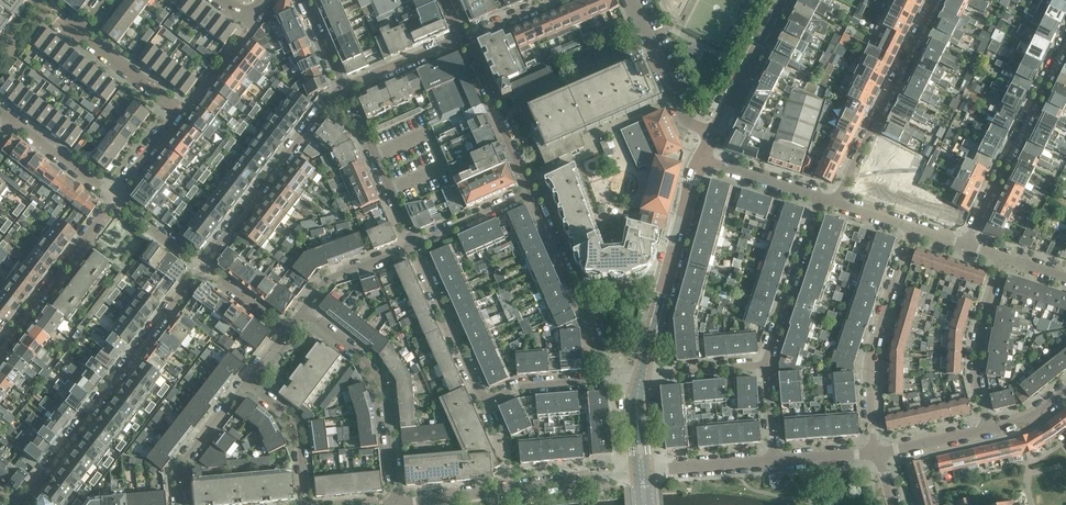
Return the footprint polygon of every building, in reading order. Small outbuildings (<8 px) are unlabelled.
[(4,31),(20,10),(7,0),(0,0),(0,27),(4,31)] [(20,10),(28,0),(7,0),(20,10)] [(79,13),(89,0),(61,0),(79,13)] [(124,3),(140,15),(147,5),(140,0),(127,0),(124,3)] [(178,8),(187,15),(199,0),(184,0),(178,8)] [(187,15),(197,23),(209,8),(199,0),(187,15)] [(274,11),(276,12),(274,13),(276,18),(295,10),(290,0),(282,0),(274,11)] [(319,11),(339,2),(338,0),(315,0),(319,11)] [(377,17),(397,9),(414,2),(417,0),(370,0),(377,17)] [(414,2),(418,11),(437,3),(436,0),(417,0),(414,2)] [(461,3),(466,14),(498,0),(469,0),(461,3)] [(466,14),(470,24),(507,8),(503,0),(498,0),(466,14)] [(507,8),(518,3),(516,0),(503,0),(507,8)] [(575,3),(583,22),(592,18),(584,0),(582,0),(575,3)] [(592,18),(601,14),(595,0),(584,0),(592,18)] [(601,14),(610,11),(605,0),(595,0),(601,14)] [(610,11),(619,7),(616,0),(605,0),(610,11)] [(799,4),(815,12),(816,12),(824,16),(827,12),(835,16),(837,11),(816,0),(801,0),(799,4)] [(837,11),(840,6),(832,2),(833,0),(816,0),(837,11)] [(888,4),(915,18),(920,7),(906,0),(901,0),(900,3),(895,1),(895,2),(891,0),(889,0),(888,4)] [(948,0),(943,10),(969,23),(974,25),(976,21),(971,18),(963,15),(966,9),(948,0)] [(948,0),(966,9),(968,4),(976,8),(982,11),(984,7),(978,4),(971,0),(948,0)] [(1049,8),(1065,16),(1065,14),(1065,4),(1058,0),(1041,0),(1039,3),(1049,8)] [(339,2),(319,11),(324,21),(344,13),(345,15),(352,12),(350,7),(343,10),(339,2)] [(124,3),(118,11),(133,23),(140,15),(124,3)] [(437,3),(418,11),(417,11),(402,18),(406,28),(409,37),(425,31),(446,23),(437,3)] [(575,3),(566,7),(574,26),(583,22),(575,3)] [(1034,12),(1044,17),(1061,25),(1065,16),(1049,8),(1039,3),(1038,7),(1034,12)] [(359,9),(357,4),(350,7),(352,12),(359,9)] [(799,4),(794,13),(810,22),(826,29),(829,25),(813,17),(815,12),(799,4)] [(915,18),(888,4),(885,8),(891,11),(890,11),(894,13),(892,19),(910,28),(915,18)] [(566,7),(557,11),(567,34),(576,30),(574,26),(566,7)] [(209,8),(197,23),(206,30),(218,15),(209,8)] [(160,15),(164,18),(169,13),(164,9),(160,15)] [(403,23),(397,9),(377,17),(379,21),(395,15),(399,25),(403,23)] [(1027,9),(1025,13),(1034,18),(1032,23),(1040,27),(1056,35),(1061,25),(1044,17),(1027,9)] [(295,10),(276,18),(270,21),(274,30),(281,27),(281,28),(299,20),(295,10)] [(943,10),(939,19),(956,28),(959,23),(971,30),(974,25),(969,23),(943,10)] [(118,11),(110,22),(125,34),(133,23),(118,11)] [(548,15),(556,34),(558,38),(567,34),(557,11),(548,15)] [(344,13),(324,21),(329,32),(349,24),(345,15),(344,13)] [(810,22),(794,13),(789,23),(806,31),(809,26),(824,34),(826,29),(810,22)] [(862,17),(855,13),(851,22),(858,25),(862,17)] [(156,20),(160,24),(164,18),(160,15),(156,20)] [(218,15),(206,30),(215,37),(227,22),(218,15)] [(548,15),(539,18),(547,37),(556,34),(548,15)] [(996,25),(1000,19),(1000,18),(995,16),(992,23),(996,25)] [(539,18),(530,22),(538,41),(540,45),(549,41),(547,37),(539,18)] [(175,24),(169,19),(165,24),(171,29),(175,24)] [(368,21),(373,33),(377,32),(372,19),(368,21)] [(623,19),(615,23),(617,28),(626,24),(623,19)] [(880,19),(877,24),(905,37),(910,28),(892,19),(890,23),(885,21),(885,22),(880,19)] [(939,19),(934,28),(960,42),(969,46),(972,43),(962,37),(953,33),(956,28),(939,19)] [(299,20),(281,28),(274,31),(278,40),(285,37),(304,29),(299,20)] [(1004,22),(1000,20),(995,28),(999,30),(1004,22)] [(110,22),(103,31),(118,43),(125,34),(110,22)] [(227,22),(215,37),(225,45),(237,29),(227,22)] [(530,22),(521,26),(529,45),(538,41),(530,22)] [(614,22),(607,24),(610,31),(616,28),(614,22)] [(446,23),(409,37),(414,47),(450,32),(446,23)] [(806,31),(789,23),(784,32),(801,41),(818,49),(820,45),(803,36),(806,31)] [(349,24),(329,32),(334,43),(354,34),(355,36),(362,33),(359,28),(352,31),(349,24)] [(381,31),(382,35),(375,38),(384,60),(391,57),(414,47),(409,37),(404,26),(395,30),(392,24),(385,28),(385,29),(381,31)] [(905,37),(877,24),(875,28),(880,31),(884,34),(882,39),(900,48),(905,37)] [(986,32),(991,34),(995,27),(990,24),(986,32)] [(369,30),(366,25),(359,28),(362,33),(369,30)] [(521,26),(511,30),(520,49),(522,53),(531,49),(529,45),(521,26)] [(44,27),(32,43),(41,50),(53,35),(44,27)] [(606,27),(597,30),(600,35),(608,32),(606,27)] [(1023,30),(1035,36),(1051,44),(1056,35),(1040,27),(1037,32),(1025,27),(1023,30)] [(146,33),(151,37),(155,31),(150,28),(146,33)] [(934,28),(929,38),(947,47),(949,42),(957,46),(966,51),(968,46),(960,42),(934,28)] [(1023,36),(1021,42),(1047,54),(1051,44),(1035,36),(1017,28),(1016,32),(1023,36)] [(260,29),(255,36),(260,40),(267,36),(265,34),(260,29)] [(304,29),(285,37),(287,41),(271,48),(274,53),(282,50),(308,39),(304,29)] [(1006,35),(995,29),(992,35),(1003,40),(1006,35)] [(169,39),(173,34),(167,30),(164,35),(169,39)] [(184,39),(188,34),(183,30),(179,35),(184,39)] [(594,30),(588,33),(590,39),(597,37),(594,30)] [(991,34),(984,30),(980,38),(988,42),(991,34)] [(509,31),(492,38),(491,36),(478,42),(497,85),(499,85),(526,73),(523,67),(525,67),(509,31)] [(784,32),(779,42),(796,50),(798,45),(809,51),(815,54),(818,49),(801,41),(784,32)] [(142,39),(146,42),(151,37),(146,33),(142,39)] [(588,33),(581,36),(584,42),(590,39),(588,33)] [(845,33),(840,43),(845,46),(850,36),(845,33)] [(175,43),(178,38),(173,34),(169,39),(175,43)] [(190,43),(193,39),(188,34),(184,39),(190,43)] [(354,34),(334,43),(338,53),(358,45),(355,36),(354,34)] [(831,43),(837,46),(841,37),(835,34),(831,43)] [(53,35),(41,50),(51,58),(63,42),(53,35)] [(260,40),(255,36),(251,40),(262,48),(270,44),(267,36),(260,40)] [(929,38),(924,47),(950,61),(959,65),(961,61),(952,56),(944,52),(947,47),(929,38)] [(312,48),(308,39),(282,50),(284,54),(292,51),(294,56),(312,48)] [(579,39),(570,42),(572,47),(581,44),(579,39)] [(879,44),(877,43),(875,48),(895,58),(900,48),(882,39),(879,44)] [(251,40),(245,48),(261,60),(268,66),(273,60),(270,54),(267,52),(262,48),(251,40)] [(63,42),(51,58),(60,65),(72,49),(63,42)] [(570,42),(562,46),(564,51),(572,47),(570,42)] [(779,42),(774,51),(791,60),(806,67),(807,68),(810,64),(793,55),(796,50),(779,42)] [(1000,46),(991,42),(988,49),(996,53),(1000,46)] [(1018,46),(1015,51),(1042,64),(1047,54),(1021,42),(1018,46)] [(150,43),(139,59),(149,66),(160,51),(150,43)] [(843,57),(848,47),(845,46),(840,43),(838,47),(835,53),(841,56),(843,57)] [(270,44),(262,48),(267,52),(271,55),(274,53),(271,48),(270,44)] [(188,54),(191,49),(186,45),(182,50),(188,54)] [(203,53),(207,49),(201,45),(198,49),(203,53)] [(358,45),(338,53),(343,64),(363,55),(364,58),(371,55),(369,50),(362,53),(358,45)] [(873,47),(869,45),(864,55),(872,59),(890,68),(895,58),(875,48),(873,47)] [(378,52),(376,47),(369,50),(371,55),(378,52)] [(561,47),(552,50),(554,55),(563,51),(561,47)] [(924,47),(920,57),(937,66),(940,61),(948,65),(959,70),(961,66),(950,61),(924,47)] [(135,48),(131,53),(136,57),(140,51),(135,48)] [(245,48),(239,56),(254,69),(262,75),(268,66),(261,60),(245,48)] [(316,57),(312,48),(294,56),(295,61),(283,66),(285,71),(316,57)] [(81,57),(72,49),(60,65),(70,72),(81,57)] [(193,58),(197,53),(191,49),(188,54),(193,58)] [(209,58),(212,53),(207,49),(203,53),(209,58)] [(1023,60),(1020,66),(1037,74),(1042,64),(1015,51),(1010,49),(1008,53),(1023,60)] [(552,50),(544,54),(546,59),(554,55),(552,50)] [(160,51),(149,66),(158,74),(170,58),(160,51)] [(774,51),(769,61),(784,69),(786,69),(788,65),(803,72),(806,67),(791,60),(774,51)] [(982,53),(978,51),(973,60),(977,62),(982,53)] [(433,107),(425,111),(432,127),(434,126),(482,106),(471,80),(464,63),(459,53),(417,71),(425,88),(426,92),(431,103),(433,107)] [(836,66),(841,56),(835,53),(830,63),(836,66)] [(540,54),(534,56),(537,63),(543,60),(540,54)] [(825,59),(823,58),(821,63),(822,64),(826,66),(831,56),(827,54),(825,59)] [(28,55),(25,60),(30,64),(34,60),(28,55)] [(363,55),(343,64),(348,76),(368,67),(366,62),(363,55)] [(864,55),(859,65),(885,78),(890,68),(872,59),(864,55)] [(239,56),(232,64),(248,77),(254,82),(258,85),(261,81),(251,73),(254,69),(239,56)] [(534,56),(528,59),(530,65),(537,63),(534,56)] [(81,57),(70,72),(79,79),(91,64),(81,57)] [(320,67),(316,57),(285,71),(287,75),(300,70),(302,74),(320,67)] [(920,57),(915,67),(932,76),(940,79),(948,84),(951,79),(942,75),(941,74),(944,69),(937,66),(920,57)] [(170,58),(158,74),(168,81),(179,65),(170,58)] [(201,64),(205,67),(207,68),(210,64),(205,59),(201,64)] [(536,74),(514,83),(511,85),(520,105),(537,144),(546,164),(547,164),(547,163),(585,147),(586,147),(577,127),(584,124),(587,132),(660,100),(659,98),(642,59),(639,60),(632,63),(562,93),(551,67),(548,59),(533,65),(536,74)] [(18,60),(15,64),(20,69),(24,64),(20,61),(18,60)] [(34,60),(30,64),(36,68),(39,64),(34,60)] [(769,61),(764,71),(779,80),(784,69),(769,61)] [(1016,75),(1016,76),(1032,84),(1037,74),(1020,66),(1018,71),(997,61),(995,65),(1016,75)] [(831,76),(836,66),(830,63),(828,67),(824,73),(829,76),(831,76)] [(91,64),(79,79),(88,87),(100,71),(91,64)] [(232,64),(226,72),(247,90),(254,82),(248,77),(232,64)] [(824,73),(828,67),(826,66),(822,64),(818,73),(823,76),(824,73)] [(179,65),(168,81),(177,88),(189,73),(179,65)] [(885,78),(859,65),(854,75),(862,79),(880,88),(885,78)] [(320,67),(302,74),(304,79),(297,82),(300,88),(302,85),(307,84),(324,76),(320,67)] [(915,67),(910,76),(928,85),(930,80),(946,88),(948,84),(940,79),(932,76),(915,67)] [(1014,80),(1011,85),(1027,93),(1032,84),(1016,76),(999,67),(997,72),(1014,80)] [(32,70),(29,75),(34,79),(38,74),(32,70)] [(44,75),(49,79),(53,74),(47,70),(44,75)] [(407,77),(406,77),(413,93),(425,88),(417,71),(417,70),(406,75),(407,77)] [(968,70),(964,79),(969,82),(973,72),(968,70)] [(100,71),(88,87),(98,94),(110,78),(100,71)] [(764,71),(757,84),(773,92),(779,80),(764,71)] [(226,72),(220,81),(235,93),(241,98),(247,90),(226,72)] [(189,73),(177,88),(186,95),(198,80),(196,78),(189,73)] [(824,86),(829,76),(824,73),(823,76),(819,84),(824,86)] [(0,84),(0,93),(5,97),(17,81),(8,74),(0,84)] [(38,74),(34,79),(40,83),(43,78),(38,74)] [(53,74),(49,79),(55,83),(58,78),(53,74)] [(1057,84),(1065,89),(1065,77),(1061,74),(1057,84)] [(854,75),(849,85),(875,99),(880,88),(862,79),(854,75)] [(330,87),(324,76),(307,84),(302,85),(300,88),(296,91),(313,104),(319,96),(317,92),(330,87)] [(905,86),(931,99),(938,102),(940,98),(934,94),(925,90),(928,85),(910,76),(905,86)] [(358,98),(360,101),(368,118),(378,114),(377,113),(382,110),(383,110),(387,108),(399,103),(404,101),(405,102),(415,98),(406,77),(397,81),(396,80),(386,85),(387,88),(380,91),(378,88),(368,93),(368,94),(358,98)] [(110,78),(98,94),(107,101),(119,86),(110,78)] [(964,80),(960,89),(964,92),(969,82),(964,80)] [(17,81),(5,97),(15,104),(27,88),(17,81)] [(220,81),(213,89),(229,102),(234,105),(235,106),(242,98),(241,98),(235,93),(220,81)] [(509,83),(498,87),(503,97),(513,93),(509,83)] [(970,89),(978,93),(981,87),(973,83),(970,89)] [(51,84),(48,89),(53,93),(57,89),(51,84)] [(757,84),(751,95),(767,104),(773,92),(757,84)] [(1052,94),(1065,101),(1065,89),(1057,84),(1052,94)] [(63,89),(68,93),(72,89),(66,85),(63,89)] [(875,99),(849,85),(844,96),(849,98),(852,100),(867,107),(870,108),(875,99)] [(994,89),(1006,95),(1023,103),(1027,93),(1011,85),(1009,91),(996,85),(994,89)] [(905,86),(901,95),(919,104),(921,99),(929,103),(936,106),(938,102),(931,99),(905,86)] [(775,144),(769,163),(779,166),(800,173),(806,154),(824,100),(797,87),(795,89),(794,89),(791,92),(775,144)] [(27,88),(15,104),(24,111),(36,96),(27,88)] [(122,88),(118,93),(122,97),(127,91),(122,88)] [(1004,99),(1002,104),(1018,112),(1023,103),(1006,95),(991,88),(990,92),(1004,99)] [(57,89),(53,93),(59,97),(62,93),(57,89)] [(72,89),(68,93),(74,97),(77,93),(72,89)] [(213,89),(207,97),(227,113),(234,105),(229,102),(213,89)] [(274,93),(270,89),(266,95),(270,98),(274,93)] [(289,99),(306,112),(313,104),(296,91),(295,91),(289,99)] [(1047,103),(1063,111),(1065,107),(1065,101),(1052,94),(1047,103)] [(270,98),(266,95),(262,100),(266,103),(270,98)] [(751,95),(745,108),(760,115),(767,104),(751,95)] [(901,95),(896,104),(922,117),(928,121),(932,122),(934,118),(930,116),(916,109),(919,104),(901,95)] [(36,96),(24,111),(34,118),(46,103),(36,96)] [(207,97),(200,105),(216,118),(219,114),(229,122),(233,118),(227,113),(207,97)] [(849,104),(847,109),(847,110),(863,118),(865,117),(870,108),(867,107),(852,100),(849,98),(846,103),(849,104)] [(952,98),(948,106),(955,110),(960,101),(952,98)] [(965,98),(962,105),(968,108),(971,101),(965,98)] [(70,99),(67,103),(72,108),(76,103),(70,99)] [(82,104),(87,108),(91,103),(85,99),(82,104)] [(300,121),(306,112),(289,99),(282,107),(300,121)] [(826,100),(822,111),(826,112),(827,111),(829,112),(832,102),(826,100)] [(133,103),(127,111),(143,123),(150,113),(135,102),(134,103),(133,103)] [(977,105),(972,102),(968,112),(973,114),(977,105)] [(46,103),(34,118),(43,126),(55,110),(46,103)] [(76,103),(72,108),(78,112),(81,107),(76,103)] [(91,103),(87,108),(93,112),(96,107),(91,103)] [(105,109),(110,112),(114,107),(110,103),(105,109)] [(425,111),(433,107),(431,103),(421,108),(422,112),(423,111),(425,111)] [(1043,112),(1059,121),(1065,124),(1065,119),(1061,117),(1063,111),(1047,103),(1043,112)] [(896,104),(892,113),(910,123),(912,118),(920,122),(924,124),(929,126),(931,122),(926,120),(922,117),(896,104)] [(989,110),(1000,116),(1013,122),(1018,112),(1002,104),(999,110),(991,106),(989,110)] [(200,105),(194,114),(216,131),(222,123),(216,118),(200,105)] [(262,109),(257,106),(253,111),(258,114),(262,109)] [(482,106),(464,114),(446,121),(451,131),(468,123),(487,116),(482,106)] [(294,129),(300,121),(282,107),(276,115),(294,129)] [(420,107),(372,129),(374,133),(422,112),(421,108),(420,107)] [(992,124),(995,125),(1008,132),(1013,122),(1000,116),(982,107),(980,112),(995,119),(992,124)] [(745,108),(739,119),(754,127),(760,115),(745,108)] [(844,114),(842,119),(858,128),(859,127),(860,127),(862,124),(861,122),(863,118),(847,110),(847,109),(844,108),(842,113),(844,114)] [(106,118),(110,112),(105,109),(101,114),(106,118)] [(55,110),(43,126),(53,133),(65,117),(55,110)] [(127,111),(120,120),(135,132),(143,123),(127,111)] [(258,114),(253,111),(249,116),(254,119),(258,114)] [(633,125),(621,130),(639,168),(645,165),(652,167),(637,223),(639,223),(663,230),(667,218),(682,164),(684,154),(682,150),(679,143),(665,111),(644,120),(633,125)] [(822,111),(819,120),(825,123),(829,112),(827,111),(826,112),(822,111)] [(1038,122),(1054,131),(1056,126),(1065,131),(1065,124),(1059,121),(1043,112),(1038,122)] [(892,113),(887,123),(913,136),(912,136),(922,141),(924,136),(907,128),(910,123),(892,113)] [(85,118),(91,123),(95,118),(89,114),(85,118)] [(194,114),(188,122),(203,135),(206,131),(214,137),(218,132),(216,131),(194,114)] [(276,115),(270,123),(271,125),(287,137),(294,129),(276,115)] [(487,116),(468,123),(451,131),(437,137),(441,147),(491,125),(487,116)] [(65,117),(53,133),(62,140),(74,124),(65,117)] [(839,124),(837,129),(854,137),(856,136),(857,134),(856,132),(858,128),(842,119),(839,118),(837,123),(839,124)] [(739,119),(733,130),(738,132),(737,133),(749,139),(754,128),(754,127),(739,119)] [(120,120),(113,129),(128,142),(135,132),(120,120)] [(328,120),(315,137),(324,144),(325,144),(333,149),(333,151),(337,159),(336,160),(340,171),(343,170),(360,162),(356,153),(358,152),(353,142),(351,142),(349,136),(346,133),(346,132),(337,125),(336,126),(328,120)] [(91,128),(96,131),(100,126),(95,122),(91,128)] [(188,122),(181,130),(204,148),(207,144),(202,140),(205,136),(203,135),(188,122)] [(249,126),(244,122),(240,128),(245,131),(249,126)] [(974,122),(972,126),(975,127),(1004,142),(1008,132),(995,125),(992,124),(989,129),(976,122),(974,122)] [(1049,140),(1065,149),(1065,143),(1051,136),(1054,131),(1038,122),(1033,132),(1049,140)] [(264,131),(265,132),(281,145),(287,137),(271,125),(270,123),(264,131)] [(887,123),(882,133),(884,134),(899,142),(902,136),(910,140),(917,144),(919,140),(912,136),(913,136),(887,123)] [(74,124),(62,140),(72,147),(84,132),(74,124)] [(495,135),(491,125),(441,147),(445,156),(495,135)] [(937,136),(942,138),(946,129),(942,127),(937,136)] [(957,130),(949,127),(945,136),(953,139),(957,130)] [(975,127),(973,132),(985,138),(983,143),(999,151),(1004,142),(975,127)] [(91,137),(96,131),(91,128),(87,133),(91,137)] [(245,131),(240,128),(236,133),(241,136),(245,131)] [(738,132),(733,130),(725,146),(727,149),(757,159),(758,154),(765,156),(766,153),(769,154),(776,135),(766,132),(765,133),(760,131),(754,128),(749,139),(737,133),(738,132)] [(835,134),(832,139),(849,147),(851,146),(852,144),(851,142),(854,137),(837,129),(834,128),(832,133),(835,134)] [(113,129),(105,139),(121,151),(128,142),(113,129)] [(254,138),(257,140),(274,154),(281,145),(265,132),(260,129),(254,138)] [(181,130),(174,139),(190,151),(198,156),(204,148),(181,130)] [(1033,132),(1028,142),(1044,150),(1047,145),(1064,153),(1065,149),(1049,140),(1033,132)] [(0,152),(0,160),(5,154),(9,157),(21,142),(12,135),(1,151),(0,152)] [(500,144),(495,135),(445,156),(450,166),(500,144)] [(890,156),(896,144),(880,136),(874,148),(890,156)] [(827,148),(827,149),(844,157),(846,156),(847,154),(847,152),(849,147),(832,139),(829,137),(827,142),(830,144),(827,148)] [(222,149),(228,141),(224,138),(218,146),(222,149)] [(237,141),(232,138),(228,143),(233,147),(237,141)] [(105,139),(98,148),(114,161),(121,151),(105,139)] [(174,139),(168,147),(190,164),(192,162),(190,160),(192,158),(187,155),(190,151),(174,139)] [(268,161),(274,154),(257,140),(251,148),(268,161)] [(605,140),(600,142),(604,152),(606,156),(611,154),(609,150),(605,140)] [(964,140),(962,144),(965,146),(980,153),(994,161),(999,151),(983,143),(980,148),(964,140)] [(13,160),(9,165),(10,167),(9,169),(11,170),(28,148),(21,142),(9,157),(13,160)] [(1028,142),(1024,151),(1040,159),(1052,166),(1056,168),(1058,164),(1054,161),(1042,155),(1044,150),(1028,142)] [(233,147),(228,143),(224,148),(229,152),(233,147)] [(79,144),(74,150),(79,153),(84,148),(79,144)] [(500,144),(450,166),(454,176),(483,163),(485,163),(502,155),(504,154),(506,153),(502,144),(500,145),(500,144)] [(961,147),(960,149),(963,151),(966,152),(965,156),(964,158),(966,159),(973,163),(981,167),(989,171),(994,161),(980,153),(965,146),(962,144),(961,147)] [(309,145),(304,152),(313,158),(321,155),(309,145)] [(928,156),(932,147),(927,145),(923,153),(928,156)] [(212,154),(216,158),(222,149),(218,146),(212,154)] [(168,147),(162,155),(178,167),(181,163),(187,168),(190,164),(168,147)] [(28,148),(11,170),(13,172),(14,170),(16,171),(20,166),(25,169),(36,154),(28,148)] [(93,163),(95,161),(107,170),(114,161),(98,148),(91,158),(88,156),(86,158),(93,163)] [(262,169),(268,161),(251,148),(245,156),(262,169)] [(823,158),(822,159),(839,167),(841,166),(842,164),(842,162),(844,157),(827,149),(827,148),(825,148),(822,152),(825,154),(823,158)] [(884,168),(890,156),(874,148),(868,160),(884,168)] [(1024,151),(1019,161),(1035,169),(1037,164),(1050,170),(1052,166),(1040,159),(1024,151)] [(809,152),(803,173),(822,180),(823,178),(831,183),(839,167),(822,159),(817,169),(812,167),(815,155),(809,152)] [(758,154),(757,159),(767,162),(769,154),(766,153),(765,156),(758,154)] [(36,154),(25,169),(28,172),(24,177),(26,179),(25,181),(27,182),(44,160),(36,154)] [(205,162),(210,165),(216,158),(212,154),(205,162)] [(293,166),(310,179),(317,170),(308,163),(311,160),(303,154),(300,158),(300,157),(293,166)] [(483,163),(454,176),(458,186),(509,164),(511,163),(507,154),(505,154),(504,154),(502,155),(485,163),(483,163)] [(162,155),(156,164),(172,176),(177,180),(181,176),(175,171),(178,167),(162,155)] [(225,158),(220,155),(216,160),(221,163),(225,158)] [(256,177),(262,169),(245,156),(239,164),(256,177)] [(319,158),(327,177),(333,174),(325,156),(319,158)] [(962,158),(957,168),(965,172),(968,173),(984,181),(989,171),(981,167),(973,163),(966,159),(965,160),(962,158)] [(44,160),(27,182),(31,185),(36,178),(40,181),(52,165),(44,160)] [(221,163),(216,160),(212,165),(217,168),(221,163)] [(344,169),(348,179),(367,171),(363,161),(344,169)] [(1019,161),(1014,171),(1030,179),(1043,185),(1045,181),(1032,174),(1035,169),(1019,161)] [(546,177),(545,177),(546,181),(547,184),(549,187),(551,189),(554,191),(580,178),(575,164),(575,163),(551,175),(546,177)] [(156,164),(150,172),(165,184),(168,180),(174,185),(177,180),(172,176),(156,164)] [(250,186),(256,177),(239,164),(232,172),(250,186)] [(456,183),(450,185),(454,196),(461,194),(467,208),(518,185),(509,164),(458,186),(457,186),(456,183)] [(52,165),(40,181),(44,184),(37,193),(41,196),(43,194),(60,172),(52,165)] [(293,166),(287,174),(304,187),(310,179),(293,166)] [(926,168),(922,175),(926,177),(930,170),(926,168)] [(957,168),(952,178),(955,179),(963,183),(979,191),(984,181),(968,173),(965,172),(957,168)] [(192,178),(197,182),(203,174),(199,171),(198,170),(192,178)] [(213,175),(208,171),(204,176),(209,180),(213,175)] [(367,171),(348,179),(352,189),(371,180),(367,171)] [(1014,171),(1009,181),(1025,189),(1027,184),(1040,190),(1042,185),(1030,179),(1014,171)] [(60,172),(43,194),(46,197),(52,190),(56,193),(68,177),(60,172)] [(150,172),(143,180),(167,199),(171,194),(166,191),(168,188),(165,185),(165,184),(150,172)] [(244,193),(250,186),(232,172),(226,180),(244,193)] [(287,174),(280,183),(297,196),(304,187),(287,174)] [(861,174),(856,191),(869,195),(874,179),(861,174)] [(919,179),(916,185),(921,187),(926,178),(921,175),(919,179)] [(209,180),(204,176),(200,182),(205,185),(209,180)] [(44,209),(48,212),(52,215),(64,199),(76,183),(68,177),(56,193),(60,196),(51,208),(47,205),(44,209)] [(554,191),(554,195),(554,198),(555,201),(556,204),(559,206),(585,193),(580,178),(554,191)] [(191,190),(196,182),(193,179),(187,187),(191,190)] [(874,179),(869,195),(882,199),(887,183),(874,179)] [(955,179),(950,189),(955,192),(958,193),(974,201),(979,191),(963,183),(955,179)] [(143,180),(137,188),(152,200),(158,205),(162,201),(164,203),(167,199),(143,180)] [(237,202),(244,193),(226,180),(220,188),(237,202)] [(371,180),(352,189),(357,199),(376,190),(371,180)] [(711,180),(709,190),(731,196),(734,186),(711,180)] [(1009,181),(1004,192),(1020,200),(1023,194),(1039,200),(1040,197),(1025,189),(1009,181)] [(13,184),(12,186),(20,192),(21,191),(22,188),(15,182),(13,184)] [(64,199),(52,215),(56,217),(68,202),(72,205),(83,189),(76,183),(64,199)] [(280,183),(274,191),(291,204),(297,196),(280,183)] [(887,183),(882,199),(894,203),(900,187),(887,183)] [(450,185),(442,189),(447,202),(455,198),(454,196),(450,185)] [(180,195),(184,198),(191,190),(187,187),(180,195)] [(200,191),(196,187),(192,193),(196,196),(200,191)] [(900,187),(894,203),(907,207),(912,191),(900,187)] [(152,200),(137,188),(131,197),(152,213),(158,205),(152,200)] [(231,210),(237,202),(220,188),(214,196),(231,210)] [(91,195),(83,189),(72,205),(76,208),(64,223),(68,226),(70,224),(73,220),(91,195)] [(743,189),(736,211),(746,215),(754,193),(743,189)] [(380,200),(376,190),(357,199),(361,208),(380,200)] [(709,190),(706,200),(728,206),(731,196),(709,190)] [(274,191),(268,199),(285,212),(291,204),(274,191)] [(912,191),(907,207),(919,211),(925,195),(912,191)] [(955,192),(952,197),(955,199),(953,204),(969,212),(974,201),(958,193),(955,192)] [(1020,200),(1004,192),(999,202),(1014,210),(1018,212),(1024,215),(1026,211),(1021,208),(1020,210),(1016,208),(1020,200)] [(196,196),(192,193),(188,198),(192,201),(196,196)] [(585,193),(559,206),(559,210),(559,213),(560,216),(562,219),(564,221),(591,208),(585,193)] [(764,196),(754,193),(746,215),(757,218),(758,215),(764,196)] [(36,203),(39,199),(34,194),(31,198),(36,203)] [(91,195),(73,220),(77,223),(83,214),(87,217),(99,201),(91,195)] [(925,195),(919,211),(932,216),(938,199),(925,195)] [(225,218),(231,210),(214,196),(207,205),(225,218)] [(773,199),(764,196),(758,215),(757,218),(766,220),(769,213),(772,205),(773,199)] [(459,197),(455,198),(447,202),(452,212),(452,211),(453,214),(464,209),(459,197)] [(39,199),(36,203),(44,209),(47,204),(39,199)] [(268,199),(261,208),(278,221),(285,212),(268,199)] [(334,211),(344,219),(336,199),(331,205),(336,208),(334,211)] [(427,201),(406,205),(412,218),(429,211),(435,208),(433,203),(432,200),(427,201)] [(706,200),(703,210),(725,216),(728,206),(706,200)] [(783,202),(780,212),(802,219),(805,209),(783,202)] [(1018,212),(999,202),(993,214),(1009,221),(1012,215),(1014,216),(1016,213),(1017,214),(1018,212)] [(20,203),(16,208),(21,212),(25,206),(20,203)] [(31,203),(27,209),(31,212),(35,207),(31,203)] [(188,207),(184,203),(180,208),(184,212),(188,207)] [(969,212),(953,204),(947,217),(963,225),(969,212)] [(219,226),(225,218),(207,205),(201,212),(219,226)] [(527,205),(508,214),(506,215),(510,224),(512,223),(531,215),(527,205)] [(16,208),(12,214),(17,217),(21,212),(16,208)] [(184,212),(180,208),(176,214),(180,217),(184,212)] [(261,208),(255,216),(272,229),(278,221),(261,208)] [(564,221),(564,225),(565,228),(565,231),(567,234),(569,236),(596,223),(591,208),(564,221)] [(27,209),(22,214),(27,217),(31,212),(27,209)] [(429,211),(412,218),(416,228),(419,229),(442,219),(441,217),(441,216),(440,214),(434,216),(431,210),(429,211)] [(703,210),(700,221),(723,227),(725,216),(703,210)] [(163,218),(162,220),(166,223),(168,220),(172,215),(168,212),(163,218)] [(213,234),(219,226),(201,212),(195,220),(213,234)] [(776,222),(798,229),(802,219),(780,212),(776,222)] [(1021,220),(1024,215),(1018,212),(1017,214),(1015,218),(1021,220)] [(334,214),(325,216),(332,222),(335,222),(334,214)] [(993,214),(988,223),(1005,231),(1009,221),(993,214)] [(531,215),(512,223),(510,225),(514,234),(516,233),(535,225),(535,224),(531,215)] [(255,216),(248,224),(265,238),(272,229),(255,216)] [(325,216),(320,218),(321,225),(332,222),(325,216)] [(826,216),(823,226),(844,233),(847,223),(845,222),(826,216)] [(48,225),(69,240),(75,233),(67,227),(54,217),(48,225)] [(1035,229),(1038,222),(1030,218),(1026,224),(1035,229)] [(497,219),(487,223),(495,241),(496,244),(506,239),(498,221),(497,219)] [(569,236),(569,240),(570,240),(570,243),(571,246),(572,249),(575,251),(575,255),(575,258),(576,261),(577,264),(580,266),(581,269),(586,274),(587,274),(587,276),(589,277),(592,278),(596,279),(599,279),(602,277),(610,278),(611,278),(613,279),(616,280),(619,280),(622,280),(625,278),(633,275),(636,276),(639,276),(643,275),(645,273),(648,271),(647,269),(648,269),(653,264),(654,260),(653,259),(656,257),(656,254),(657,251),(656,248),(657,248),(656,245),(659,244),(663,230),(639,223),(637,223),(632,222),(628,220),(626,220),(624,219),(624,220),(624,235),(618,234),(616,233),(613,233),(611,234),(608,234),(606,236),(604,237),(602,239),(601,239),(596,223),(569,236)] [(8,220),(4,225),(8,228),(12,223),(8,220)] [(189,228),(191,230),(206,242),(213,234),(195,220),(189,228)] [(300,226),(305,229),(309,228),(307,220),(300,221),(300,226)] [(700,221),(698,231),(720,237),(723,227),(700,221)] [(390,222),(379,227),(387,245),(396,241),(397,239),(390,222)] [(776,222),(773,232),(795,239),(798,229),(776,222)] [(15,223),(11,228),(16,231),(20,226),(15,223)] [(487,223),(478,227),(487,248),(496,244),(495,241),(487,223)] [(1005,231),(988,223),(984,233),(1003,239),(1016,244),(1019,238),(1005,231)] [(40,234),(44,237),(62,250),(69,240),(48,225),(47,224),(40,234)] [(77,230),(70,224),(68,226),(67,227),(75,233),(77,230)] [(242,233),(252,240),(259,246),(265,238),(248,224),(242,233)] [(0,230),(0,231),(4,234),(8,228),(4,225),(0,230)] [(294,231),(299,235),(304,229),(299,225),(294,231)] [(535,225),(516,233),(514,234),(518,243),(520,242),(539,234),(535,225)] [(844,233),(823,226),(819,236),(841,243),(844,233)] [(379,227),(367,232),(375,249),(387,245),(379,227)] [(478,227),(468,231),(476,250),(477,252),(487,248),(478,227)] [(861,227),(858,237),(862,238),(864,239),(867,230),(861,227)] [(11,228),(7,233),(12,237),(16,231),(11,228)] [(1020,242),(1019,245),(1030,248),(1035,249),(1036,247),(1032,245),(1036,237),(1040,239),(1042,237),(1037,235),(1026,229),(1020,242)] [(191,230),(185,238),(196,247),(196,248),(196,249),(196,250),(197,250),(198,251),(199,251),(200,250),(206,242),(191,230)] [(468,231),(458,236),(466,254),(468,257),(477,252),(476,250),(468,231)] [(720,237),(698,231),(695,240),(717,246),(720,237)] [(773,232),(770,242),(792,249),(795,239),(773,232)] [(875,232),(871,242),(893,249),(896,239),(877,232),(877,233),(875,232)] [(252,240),(242,233),(237,238),(247,246),(252,240)] [(348,237),(349,239),(354,256),(367,251),(360,233),(348,237)] [(539,234),(520,242),(518,243),(522,253),(525,252),(543,244),(539,234)] [(288,241),(292,244),(296,239),(292,236),(288,241)] [(838,252),(841,243),(819,236),(816,245),(838,252)] [(37,246),(55,260),(62,250),(44,237),(37,246)] [(335,242),(336,244),(342,260),(354,256),(349,239),(348,237),(335,242)] [(695,240),(692,251),(714,257),(717,246),(695,240)] [(284,246),(288,250),(292,244),(288,241),(284,246)] [(151,242),(139,258),(143,261),(134,273),(137,277),(147,264),(160,248),(151,242)] [(323,246),(324,249),(330,265),(342,260),(336,244),(335,242),(323,246)] [(770,242),(766,251),(788,259),(792,249),(770,242)] [(893,249),(871,242),(868,252),(890,259),(893,249)] [(1052,242),(1046,253),(1051,254),(1055,244),(1052,242)] [(446,247),(430,254),(435,263),(456,254),(452,244),(449,245),(446,247)] [(543,244),(525,252),(522,253),(527,262),(529,261),(547,253),(543,244)] [(838,252),(816,245),(812,255),(834,262),(838,252)] [(30,255),(48,268),(55,260),(37,246),(30,255)] [(305,253),(302,257),(317,269),(330,265),(324,249),(323,246),(305,253)] [(250,260),(256,251),(252,247),(245,256),(250,260)] [(160,248),(147,264),(142,272),(146,274),(150,277),(155,271),(156,271),(168,255),(168,254),(160,248)] [(220,266),(227,272),(239,256),(229,248),(219,262),(219,266),(220,266)] [(275,258),(280,261),(286,252),(282,249),(275,258)] [(916,250),(911,264),(914,265),(916,266),(914,271),(920,273),(922,267),(926,253),(916,250)] [(1057,256),(1065,260),(1065,250),(1065,253),(1059,250),(1057,256)] [(92,251),(70,279),(90,293),(111,266),(92,251)] [(692,251),(690,260),(712,266),(714,257),(692,251)] [(766,251),(763,261),(785,269),(788,259),(766,251)] [(887,268),(890,259),(868,252),(865,262),(887,268)] [(547,253),(529,261),(527,262),(531,272),(533,271),(552,262),(551,262),(547,253)] [(926,253),(922,267),(926,269),(927,269),(925,274),(930,276),(937,257),(926,253)] [(456,254),(435,263),(439,273),(460,263),(456,254)] [(23,264),(41,277),(48,268),(30,255),(23,264)] [(177,261),(168,255),(156,270),(141,290),(149,296),(164,276),(177,261)] [(834,262),(812,255),(809,265),(831,272),(834,262)] [(239,256),(227,272),(237,279),(249,263),(239,256)] [(281,262),(285,265),(289,260),(284,256),(281,262)] [(317,269),(302,257),(294,268),(309,280),(317,269)] [(937,257),(930,276),(935,277),(937,272),(942,274),(947,260),(939,257),(937,257)] [(409,260),(395,266),(401,280),(416,274),(409,260)] [(690,260),(687,269),(709,275),(712,266),(690,260)] [(947,260),(942,274),(947,276),(945,281),(951,283),(957,263),(947,260)] [(19,261),(12,270),(34,287),(41,277),(23,264),(19,261)] [(157,286),(149,296),(159,304),(175,284),(185,270),(185,267),(177,261),(157,286)] [(763,261),(760,271),(782,279),(785,269),(763,261)] [(552,262),(533,271),(531,272),(535,281),(537,280),(556,272),(552,262)] [(865,262),(862,272),(884,278),(887,268),(865,262)] [(249,263),(237,279),(247,286),(259,270),(249,263)] [(460,263),(439,273),(443,282),(464,273),(460,263)] [(957,263),(951,283),(955,284),(957,279),(962,281),(967,266),(957,263)] [(259,270),(247,286),(256,293),(268,277),(275,268),(271,265),(264,274),(259,270)] [(831,272),(809,265),(806,275),(828,282),(831,272)] [(967,266),(962,281),(967,282),(965,287),(970,289),(972,284),(977,270),(967,266)] [(687,269),(684,279),(707,285),(709,275),(687,269)] [(5,280),(9,282),(27,296),(34,287),(12,270),(5,280)] [(972,284),(970,289),(975,291),(977,285),(980,286),(982,287),(987,273),(977,270),(972,284)] [(294,271),(291,276),(296,280),(299,275),(294,271)] [(782,279),(760,271),(756,281),(779,289),(782,279)] [(125,276),(119,272),(118,274),(116,276),(121,280),(125,276)] [(556,272),(537,280),(535,281),(539,291),(542,290),(560,282),(560,281),(556,272)] [(862,272),(858,281),(880,288),(884,278),(862,272)] [(376,273),(360,278),(365,294),(381,289),(376,273)] [(464,273),(443,282),(447,292),(469,282),(464,273)] [(416,274),(401,280),(407,294),(422,288),(416,274)] [(299,275),(296,280),(301,284),(304,279),(299,275)] [(825,292),(828,282),(806,275),(803,285),(825,292)] [(117,285),(121,280),(116,276),(112,281),(117,285)] [(1009,276),(1004,291),(1003,295),(1005,296),(1006,291),(1012,293),(1011,298),(1013,299),(1015,294),(1020,279),(1009,276)] [(268,277),(256,293),(260,296),(266,301),(266,300),(278,285),(268,277)] [(139,278),(136,282),(143,287),(146,283),(139,278)] [(70,279),(49,307),(65,319),(68,322),(90,293),(70,279)] [(684,279),(682,289),(704,295),(707,285),(684,279)] [(1020,279),(1015,294),(1013,299),(1016,300),(1017,295),(1023,297),(1021,301),(1024,302),(1025,298),(1030,283),(1020,279)] [(115,288),(117,285),(112,281),(108,286),(114,290),(115,288)] [(121,281),(117,286),(122,289),(126,284),(121,281)] [(756,281),(753,291),(775,298),(779,289),(756,281)] [(858,281),(855,291),(877,298),(880,288),(858,281)] [(2,291),(20,304),(27,296),(9,282),(2,291)] [(469,282),(447,292),(452,301),(473,292),(469,282)] [(560,282),(542,290),(539,291),(543,300),(546,299),(564,291),(560,282)] [(203,284),(193,297),(195,299),(197,301),(192,308),(193,308),(190,313),(184,308),(180,313),(190,321),(197,311),(202,305),(214,289),(206,283),(203,283),(203,284)] [(278,285),(266,300),(275,307),(288,289),(279,283),(278,285)] [(1030,283),(1025,298),(1024,302),(1026,303),(1027,298),(1033,300),(1032,305),(1034,305),(1036,301),(1041,286),(1030,283)] [(825,292),(803,285),(799,295),(821,302),(825,292)] [(110,295),(114,290),(108,286),(105,291),(110,295)] [(1041,286),(1036,301),(1034,305),(1037,306),(1038,302),(1044,304),(1042,308),(1045,309),(1046,305),(1051,290),(1041,286)] [(132,297),(152,313),(159,304),(149,296),(138,288),(132,297)] [(422,288),(407,294),(413,308),(428,301),(422,288)] [(908,288),(905,298),(925,304),(926,299),(921,297),(922,292),(911,289),(908,288)] [(13,314),(20,304),(2,291),(0,289),(0,304),(13,314)] [(115,289),(111,294),(116,297),(120,292),(115,289)] [(214,289),(202,305),(211,312),(223,296),(214,289)] [(288,289),(275,307),(284,314),(297,297),(288,289)] [(682,289),(679,299),(701,305),(704,295),(682,289)] [(1051,290),(1046,305),(1045,309),(1047,310),(1049,305),(1054,307),(1053,311),(1055,312),(1057,308),(1062,293),(1051,290)] [(106,300),(110,295),(105,291),(101,296),(106,300)] [(511,301),(515,300),(511,291),(507,293),(503,294),(506,302),(507,303),(511,301)] [(564,291),(546,299),(543,300),(547,310),(550,309),(569,300),(568,300),(564,291)] [(775,298),(753,291),(750,301),(772,308),(775,298)] [(855,291),(852,301),(874,308),(877,298),(855,291)] [(473,292),(452,301),(456,311),(477,302),(473,292)] [(1057,308),(1055,312),(1057,313),(1059,309),(1065,311),(1063,315),(1065,316),(1065,314),(1065,294),(1062,293),(1057,308)] [(111,294),(107,299),(112,302),(116,297),(111,294)] [(330,294),(320,307),(332,317),(342,304),(330,294)] [(814,305),(816,300),(799,295),(796,305),(818,312),(819,307),(814,305)] [(103,304),(106,300),(101,296),(97,300),(103,304)] [(223,296),(211,312),(221,319),(233,304),(223,296)] [(957,303),(956,308),(969,312),(972,302),(970,302),(970,301),(965,299),(962,299),(953,296),(951,301),(957,303)] [(126,305),(146,320),(152,313),(132,297),(126,305)] [(905,298),(902,308),(916,312),(918,307),(923,309),(925,304),(905,298)] [(679,299),(674,319),(694,318),(697,317),(700,307),(701,307),(701,305),(679,299)] [(103,304),(97,300),(94,305),(99,309),(103,304)] [(504,311),(509,309),(505,300),(500,303),(504,311)] [(569,300),(550,309),(547,310),(552,319),(554,318),(573,310),(569,300)] [(428,301),(413,308),(419,322),(434,315),(428,301)] [(750,301),(747,311),(769,318),(772,308),(750,301)] [(852,301),(848,311),(871,318),(874,308),(852,301)] [(477,302),(456,311),(460,320),(481,311),(477,302)] [(6,322),(13,314),(0,304),(0,317),(6,322)] [(233,304),(221,319),(227,323),(214,339),(218,343),(231,326),(242,311),(233,304)] [(355,313),(342,304),(332,317),(344,326),(355,313)] [(95,314),(99,309),(94,305),(90,310),(95,314)] [(103,305),(98,310),(103,314),(107,308),(103,305)] [(119,313),(140,329),(146,320),(126,305),(119,313)] [(816,316),(818,312),(796,305),(793,315),(809,320),(811,315),(816,316)] [(48,306),(40,316),(57,329),(65,319),(49,307),(48,306)] [(523,319),(519,308),(511,312),(514,320),(518,318),(519,321),(523,319)] [(916,312),(902,308),(899,318),(919,324),(920,319),(915,317),(916,312)] [(948,311),(946,316),(966,322),(969,312),(956,308),(954,313),(948,311)] [(1020,319),(1015,318),(1016,311),(1001,308),(1001,310),(998,309),(996,320),(1019,324),(1020,319)] [(513,319),(509,309),(504,311),(509,321),(513,319)] [(92,319),(95,314),(90,310),(86,315),(92,319)] [(98,310),(94,315),(99,319),(103,314),(98,310)] [(573,310),(554,318),(552,319),(542,323),(543,327),(553,323),(556,329),(576,320),(577,319),(573,310)] [(242,311),(231,326),(240,334),(252,318),(242,311)] [(481,311),(460,320),(464,330),(486,321),(481,311)] [(743,321),(746,322),(765,328),(769,318),(747,311),(743,321)] [(844,320),(844,321),(867,328),(871,318),(848,311),(845,321),(844,320)] [(201,315),(197,312),(190,321),(199,328),(203,323),(198,320),(201,315)] [(117,323),(134,337),(140,329),(119,313),(113,321),(117,323)] [(180,313),(172,323),(188,335),(195,325),(190,321),(180,313)] [(367,323),(355,313),(344,326),(356,336),(367,323)] [(92,319),(86,315),(83,320),(88,324),(92,319)] [(434,315),(419,322),(426,336),(440,329),(434,315)] [(815,322),(809,320),(793,315),(789,325),(791,325),(811,332),(815,322)] [(40,316),(33,325),(50,338),(57,329),(40,316)] [(966,322),(946,316),(945,321),(950,323),(948,330),(963,332),(966,322)] [(694,318),(674,319),(675,329),(698,327),(697,317),(694,318)] [(252,318),(240,334),(239,335),(248,342),(261,325),(252,318)] [(532,327),(528,318),(520,321),(524,330),(525,334),(531,333),(529,328),(532,327)] [(917,329),(919,324),(899,318),(896,328),(910,332),(912,327),(917,329)] [(408,319),(401,322),(404,328),(410,325),(408,319)] [(84,328),(88,324),(83,320),(79,324),(84,328)] [(996,320),(994,329),(1004,330),(1018,332),(1018,330),(1018,329),(1034,331),(1032,326),(1024,325),(1019,324),(996,320)] [(1061,327),(1063,322),(1057,320),(1055,328),(1057,329),(1061,327)] [(486,321),(464,330),(469,339),(490,330),(486,321)] [(844,321),(841,331),(863,337),(866,328),(867,328),(844,321)] [(112,335),(127,346),(134,337),(117,323),(109,333),(112,335)] [(172,323),(165,332),(181,345),(188,335),(172,323)] [(211,330),(203,323),(199,328),(208,335),(211,330)] [(361,330),(356,336),(368,345),(379,332),(367,323),(361,330)] [(80,333),(83,330),(84,328),(79,324),(75,329),(77,330),(80,333)] [(709,335),(704,335),(705,343),(705,348),(706,352),(706,358),(717,357),(715,334),(714,331),(714,324),(711,324),(709,331),(709,335)] [(33,325),(26,334),(43,348),(50,338),(33,325)] [(261,325),(248,342),(257,349),(270,331),(261,325)] [(813,332),(791,325),(788,335),(807,341),(809,342),(813,332)] [(698,327),(675,329),(676,340),(699,338),(698,327)] [(759,353),(756,331),(751,331),(751,327),(746,328),(746,332),(748,354),(759,353)] [(909,337),(910,332),(896,328),(893,338),(913,344),(914,339),(909,337)] [(94,334),(106,344),(120,355),(127,346),(112,335),(109,338),(97,329),(94,334)] [(440,329),(426,336),(432,349),(446,343),(440,329)] [(559,342),(561,341),(582,340),(581,329),(560,331),(558,332),(559,342)] [(732,333),(725,334),(727,356),(738,355),(735,333),(735,329),(732,329),(732,333)] [(735,329),(735,333),(738,355),(748,354),(746,332),(741,332),(741,329),(735,329)] [(992,329),(990,341),(1008,344),(1014,345),(1015,340),(1009,339),(1010,335),(1012,335),(1017,335),(1018,332),(1004,330),(994,329),(992,329)] [(405,336),(402,330),(395,336),(400,340),(405,336)] [(490,330),(469,339),(473,349),(494,340),(490,330)] [(942,336),(942,342),(962,343),(963,332),(948,330),(948,337),(942,336)] [(714,331),(715,334),(717,357),(727,356),(725,334),(720,334),(719,331),(714,331)] [(841,331),(838,341),(860,347),(863,337),(841,331)] [(165,332),(158,342),(173,354),(174,354),(180,359),(183,355),(177,350),(181,345),(165,332)] [(379,332),(368,345),(380,355),(390,342),(379,332)] [(74,342),(79,336),(75,333),(70,339),(74,342)] [(26,334),(18,344),(35,357),(43,348),(26,334)] [(103,348),(100,352),(114,363),(120,355),(106,344),(94,334),(91,338),(103,348)] [(235,341),(225,334),(218,343),(228,350),(235,341)] [(788,335),(785,344),(801,350),(804,351),(807,341),(788,335)] [(1043,343),(1037,337),(1035,341),(1039,346),(1043,343)] [(204,347),(207,343),(201,338),(197,342),(204,347)] [(705,343),(699,344),(699,338),(676,340),(677,350),(705,348),(705,343)] [(893,338),(889,352),(904,352),(906,348),(911,349),(913,344),(893,338)] [(1056,340),(1061,347),(1064,351),(1065,353),(1065,349),(1063,346),(1064,345),(1059,338),(1056,340)] [(344,358),(321,339),(279,393),(300,410),(299,411),(302,413),(303,412),(305,413),(304,413),(304,414),(303,415),(303,416),(303,417),(303,418),(303,419),(304,419),(305,420),(306,420),(307,420),(308,420),(308,419),(309,419),(315,418),(314,413),(306,407),(344,358)] [(494,340),(473,349),(477,358),(498,349),(494,340)] [(582,340),(561,341),(559,342),(560,352),(561,352),(583,351),(582,340)] [(838,341),(834,350),(855,357),(856,357),(860,347),(838,341)] [(990,341),(988,352),(1008,355),(1008,354),(1007,354),(1008,349),(1013,350),(1014,345),(1008,344),(990,341)] [(63,348),(67,351),(72,345),(68,342),(63,348)] [(158,342),(151,351),(166,363),(173,354),(158,342)] [(390,342),(380,355),(380,356),(388,368),(401,359),(390,342)] [(962,343),(942,342),(942,347),(947,348),(947,353),(962,353),(962,343)] [(446,343),(432,349),(438,363),(452,357),(446,343)] [(18,344),(11,353),(28,367),(35,357),(18,344)] [(781,355),(782,355),(798,360),(801,350),(785,344),(781,355)] [(1057,356),(1055,358),(1065,370),(1065,353),(1064,351),(1061,347),(1059,349),(1062,352),(1057,356)] [(83,352),(93,360),(107,371),(114,363),(100,352),(97,356),(86,348),(83,352)] [(214,351),(210,348),(206,353),(210,356),(214,351)] [(240,352),(235,348),(232,353),(237,357),(240,352)] [(700,353),(706,352),(705,348),(677,350),(677,361),(695,359),(700,359),(700,353)] [(498,349),(477,358),(481,368),(503,359),(498,349)] [(547,349),(537,350),(539,373),(550,372),(548,355),(548,352),(547,349)] [(537,350),(526,351),(528,374),(539,373),(537,350)] [(855,357),(834,350),(831,362),(836,362),(853,365),(855,357)] [(151,351),(143,361),(159,373),(166,363),(151,351)] [(516,352),(517,360),(517,369),(518,375),(528,374),(526,351),(516,352)] [(560,352),(548,355),(550,372),(562,371),(584,369),(583,351),(561,352),(560,352)] [(90,364),(87,369),(101,380),(107,371),(93,360),(83,352),(80,356),(90,364)] [(245,357),(240,352),(237,357),(242,361),(245,357)] [(889,352),(889,363),(910,363),(910,358),(904,358),(904,352),(889,352)] [(1008,355),(988,352),(988,358),(989,358),(989,363),(1006,366),(1012,367),(1013,362),(1007,361),(1008,355)] [(11,353),(4,363),(21,376),(28,367),(11,353)] [(210,356),(206,353),(202,358),(206,361),(210,356)] [(228,353),(220,364),(235,376),(243,365),(228,353)] [(941,358),(941,363),(961,364),(962,353),(947,353),(947,358),(941,358)] [(1043,361),(1047,364),(1056,377),(1065,370),(1055,358),(1052,354),(1050,356),(1053,360),(1048,363),(1045,360),(1043,361)] [(782,355),(780,364),(796,366),(798,360),(782,355)] [(452,357),(438,363),(444,377),(458,371),(452,357)] [(1035,368),(1038,371),(1048,384),(1056,377),(1047,364),(1043,361),(1040,357),(1038,358),(1041,363),(1044,366),(1040,370),(1037,366),(1035,368)] [(401,359),(388,368),(397,381),(412,376),(401,359)] [(503,359),(481,368),(486,377),(507,368),(503,359)] [(143,361),(136,370),(153,383),(160,375),(158,374),(159,373),(143,361)] [(853,365),(836,362),(837,373),(854,372),(853,365)] [(1026,375),(1029,378),(1039,391),(1048,384),(1038,371),(1030,362),(1028,363),(1036,373),(1031,377),(1022,365),(1020,369),(1025,375),(1026,375)] [(0,367),(0,375),(13,386),(21,376),(4,363),(0,367)] [(71,370),(81,377),(94,388),(101,380),(87,369),(84,373),(72,363),(69,368),(71,370)] [(889,363),(889,373),(904,374),(904,368),(910,368),(910,363),(889,363)] [(961,364),(941,363),(941,368),(946,368),(946,375),(949,375),(958,374),(961,374),(961,364)] [(989,363),(987,374),(990,375),(990,376),(1004,378),(1005,378),(1010,378),(1011,372),(1012,367),(1006,366),(989,363)] [(220,364),(211,374),(227,386),(235,376),(220,364)] [(408,369),(412,375),(420,370),(416,364),(408,369)] [(796,366),(780,364),(780,372),(799,371),(802,371),(802,366),(796,366)] [(181,376),(173,369),(169,366),(166,370),(179,379),(181,376)] [(74,385),(88,396),(94,388),(81,377),(71,370),(69,368),(67,367),(64,371),(68,374),(73,378),(70,382),(74,385)] [(320,407),(325,410),(355,371),(350,368),(320,407)] [(507,368),(486,377),(490,387),(511,378),(510,375),(507,368)] [(1020,368),(1016,368),(1015,372),(1011,381),(1014,382),(1020,368)] [(198,372),(194,369),(190,374),(194,377),(198,372)] [(136,370),(129,379),(150,395),(157,386),(153,383),(136,370)] [(458,371),(444,377),(450,391),(465,385),(458,371)] [(779,373),(780,383),(803,382),(802,371),(799,371),(780,372),(779,373)] [(831,374),(831,379),(832,384),(855,383),(854,372),(837,373),(831,374)] [(889,373),(889,384),(909,384),(909,379),(904,379),(904,374),(889,373)] [(194,377),(190,374),(186,379),(190,382),(194,377)] [(211,374),(203,384),(219,396),(227,386),(211,374)] [(6,395),(13,386),(0,375),(0,390),(6,395)] [(1017,382),(1020,386),(1027,395),(1030,398),(1039,391),(1029,378),(1026,375),(1024,376),(1027,380),(1022,384),(1019,381),(1017,382)] [(412,376),(397,381),(398,397),(414,395),(412,376)] [(737,379),(735,378),(735,389),(758,388),(758,378),(737,378),(737,379)] [(129,379),(123,388),(143,404),(150,395),(129,379)] [(725,379),(714,380),(716,403),(726,402),(726,399),(725,385),(725,379)] [(706,409),(710,408),(710,403),(716,403),(714,380),(704,381),(706,409)] [(57,385),(68,394),(82,404),(88,396),(74,385),(71,389),(60,381),(57,385)] [(701,404),(702,409),(706,409),(704,381),(693,382),(693,384),(694,402),(695,402),(695,405),(701,404)] [(1000,388),(1001,392),(1005,408),(1016,406),(1016,405),(1015,401),(1013,390),(1012,390),(1012,386),(1014,386),(1014,382),(1008,381),(1008,386),(1010,390),(1004,392),(1002,387),(1000,388)] [(803,382),(780,383),(781,394),(804,392),(803,382)] [(349,388),(352,398),(354,403),(370,398),(365,383),(349,388)] [(855,383),(832,384),(832,385),(833,395),(856,393),(855,383)] [(57,399),(62,402),(75,413),(82,404),(68,394),(55,384),(52,388),(59,393),(55,397),(57,399)] [(165,393),(169,387),(165,384),(160,389),(165,393)] [(203,384),(195,395),(210,407),(219,396),(203,384)] [(894,395),(899,395),(904,395),(904,390),(909,390),(909,384),(889,384),(888,395),(894,395)] [(661,386),(662,397),(684,395),(684,386),(683,386),(683,385),(661,386)] [(174,396),(178,391),(174,387),(170,393),(174,396)] [(464,452),(404,457),(407,486),(415,485),(417,485),(419,486),(423,486),(425,485),(427,485),(428,484),(444,482),(445,483),(448,483),(450,484),(453,483),(455,482),(457,481),(493,478),(493,474),(498,472),(496,468),(501,466),(497,458),(497,456),(497,454),(496,452),(495,450),(493,447),(492,447),(474,406),(474,404),(474,401),(473,399),(472,397),(470,395),(469,394),(466,387),(440,398),(464,452)] [(123,388),(116,397),(136,413),(143,404),(123,388)] [(758,388),(735,389),(735,399),(758,399),(758,388)] [(989,390),(990,395),(994,411),(1005,408),(1001,392),(1000,388),(998,388),(999,393),(993,394),(992,390),(989,390)] [(160,389),(156,394),(161,398),(165,393),(160,389)] [(1,401),(10,408),(15,402),(6,395),(0,390),(0,403),(1,401)] [(586,395),(585,395),(586,404),(609,401),(608,391),(585,393),(586,395)] [(578,392),(568,393),(569,416),(580,415),(579,400),(578,394),(578,392)] [(804,392),(781,394),(782,404),(805,403),(804,392)] [(170,393),(166,398),(170,401),(174,396),(170,393)] [(568,393),(557,394),(559,417),(569,416),(568,393)] [(856,393),(833,395),(834,405),(841,405),(857,404),(856,393)] [(962,393),(956,394),(961,414),(971,412),(968,398),(963,399),(962,393)] [(547,394),(536,395),(537,402),(538,416),(538,418),(548,418),(547,394)] [(557,394),(547,394),(548,418),(559,417),(557,394)] [(952,401),(947,402),(950,417),(961,414),(956,394),(951,396),(952,401)] [(195,395),(187,405),(202,417),(210,407),(195,395)] [(414,395),(398,397),(400,412),(416,411),(414,395)] [(684,395),(662,397),(663,407),(685,405),(684,395)] [(1027,395),(1015,401),(1016,405),(1023,403),(1030,398),(1027,395)] [(116,397),(108,406),(129,422),(136,413),(116,397)] [(246,397),(234,412),(245,421),(247,418),(257,405),(246,397)] [(55,410),(69,421),(75,413),(62,402),(57,399),(54,403),(47,398),(44,402),(55,410)] [(370,398),(354,403),(358,419),(360,418),(374,414),(370,398)] [(941,398),(935,399),(940,419),(950,417),(947,402),(942,404),(941,398)] [(498,407),(503,417),(524,407),(520,399),(515,401),(515,400),(498,407)] [(758,399),(735,399),(736,410),(738,410),(758,409),(758,399)] [(931,406),(926,407),(929,421),(940,419),(935,399),(930,400),(931,406)] [(45,416),(49,419),(63,430),(69,421),(55,410),(43,401),(40,405),(48,411),(45,416)] [(152,409),(156,405),(151,401),(148,406),(152,409)] [(609,401),(586,404),(587,414),(610,412),(609,401)] [(920,402),(914,404),(919,423),(929,421),(926,407),(921,408),(920,402)] [(911,410),(905,412),(908,426),(919,423),(914,404),(909,405),(911,410)] [(187,405),(179,416),(194,428),(202,417),(187,405)] [(271,417),(257,405),(247,418),(258,427),(271,417)] [(685,405),(663,407),(663,408),(664,418),(686,416),(685,405)] [(12,423),(15,418),(0,406),(0,413),(12,423)] [(108,406),(102,415),(123,431),(129,422),(108,406)] [(148,406),(144,410),(149,414),(152,409),(148,406)] [(524,407),(503,417),(507,426),(528,417),(524,407)] [(899,407),(894,408),(898,428),(908,426),(905,412),(900,413),(899,407)] [(890,415),(885,416),(887,430),(898,428),(894,408),(888,409),(890,415)] [(160,418),(164,413),(159,409),(155,415),(160,418)] [(1057,416),(1065,428),(1065,410),(1057,416)] [(416,411),(400,412),(401,428),(417,427),(416,411)] [(610,412),(587,414),(588,425),(611,422),(610,412)] [(847,413),(837,414),(838,437),(849,436),(847,413)] [(857,413),(847,413),(849,436),(859,435),(858,421),(858,422),(857,413)] [(34,414),(30,418),(56,438),(63,430),(49,419),(45,416),(41,420),(40,419),(34,414)] [(374,414),(360,418),(362,431),(376,430),(374,414)] [(837,414),(826,415),(828,438),(838,437),(837,414)] [(95,424),(112,437),(116,440),(123,431),(102,415),(95,424)] [(155,415),(151,420),(155,423),(160,418),(155,415)] [(826,415),(816,416),(818,438),(828,438),(826,415)] [(179,416),(170,426),(186,438),(194,428),(179,416)] [(686,416),(664,418),(665,428),(664,428),(687,426),(686,416)] [(805,416),(795,417),(797,440),(807,439),(805,416)] [(816,416),(805,416),(807,439),(808,439),(818,438),(816,416)] [(1047,424),(1056,436),(1059,434),(1063,431),(1065,434),(1065,428),(1057,416),(1047,424)] [(279,432),(271,417),(258,427),(264,439),(279,432)] [(528,417),(507,426),(511,436),(515,434),(530,428),(533,427),(528,417)] [(795,417),(784,418),(786,441),(797,440),(795,417)] [(39,431),(36,435),(50,446),(56,438),(30,418),(27,422),(39,431)] [(325,420),(309,422),(311,437),(327,435),(325,420)] [(759,420),(749,421),(751,443),(761,443),(759,420)] [(739,421),(728,422),(730,445),(740,444),(739,421)] [(749,421),(739,421),(740,444),(751,443),(749,421)] [(611,422),(588,425),(589,435),(612,433),(611,422)] [(728,422),(718,423),(719,446),(730,445),(728,422)] [(718,423),(707,424),(709,447),(719,446),(718,423)] [(95,424),(88,432),(106,445),(112,437),(95,424)] [(444,424),(417,427),(401,428),(403,444),(451,439),(444,424)] [(697,428),(697,431),(699,448),(709,447),(707,424),(697,425),(697,428)] [(1047,424),(1036,431),(1045,443),(1048,448),(1051,446),(1048,441),(1056,436),(1047,424)] [(170,426),(162,437),(178,449),(186,438),(170,426)] [(687,426),(664,428),(665,439),(688,437),(687,426)] [(23,432),(19,436),(43,455),(50,446),(36,435),(35,435),(29,430),(26,434),(23,432)] [(143,439),(147,434),(143,430),(139,436),(143,439)] [(235,441),(222,430),(212,443),(225,453),(235,441)] [(237,434),(232,430),(229,434),(234,439),(237,434)] [(376,430),(362,431),(364,447),(378,446),(376,430)] [(1029,435),(1026,437),(1024,437),(1030,452),(1036,449),(1045,443),(1036,431),(1029,435)] [(88,432),(82,440),(103,456),(109,448),(106,445),(88,432)] [(285,444),(279,432),(264,439),(262,440),(268,453),(270,452),(285,444)] [(612,433),(589,435),(590,445),(613,443),(612,433)] [(242,438),(237,434),(234,439),(239,443),(242,438)] [(327,435),(311,437),(313,453),(330,451),(327,435)] [(582,435),(571,436),(573,459),(583,458),(583,454),(582,438),(582,435)] [(16,446),(23,452),(37,463),(43,455),(19,436),(16,440),(19,442),(16,446)] [(139,436),(135,441),(140,444),(143,439),(139,436)] [(571,436),(561,437),(563,459),(563,460),(573,459),(571,436)] [(162,437),(154,447),(169,459),(178,449),(162,437)] [(561,437),(550,438),(552,460),(563,459),(561,437)] [(688,437),(665,439),(666,449),(689,447),(688,437)] [(1019,439),(1009,442),(1012,457),(1023,455),(1030,452),(1024,437),(1022,438),(1019,439)] [(550,438),(540,439),(542,461),(552,460),(550,438)] [(540,439),(530,440),(532,463),(542,462),(542,461),(540,439)] [(75,449),(93,463),(96,465),(103,456),(82,440),(75,449)] [(519,443),(519,446),(520,446),(522,464),(532,463),(530,440),(519,441),(519,443)] [(5,450),(10,445),(6,441),(1,447),(5,450)] [(1009,442),(997,444),(1000,460),(1008,458),(1009,463),(1013,462),(1012,457),(1009,442)] [(613,443),(590,445),(590,453),(591,453),(591,456),(614,453),(613,443)] [(997,444),(985,447),(990,468),(993,467),(992,461),(1000,460),(997,444)] [(169,459),(154,447),(146,457),(161,469),(169,459)] [(985,447),(973,449),(976,465),(985,463),(986,468),(990,468),(985,447)] [(75,449),(74,451),(68,458),(86,472),(93,463),(75,449)] [(973,449),(961,452),(966,473),(970,472),(969,466),(976,465),(973,449)] [(0,475),(0,479),(7,484),(28,456),(19,450),(17,453),(21,456),(14,467),(9,463),(0,475)] [(0,457),(0,475),(9,463),(5,460),(10,454),(5,450),(1,457),(0,457)] [(268,453),(261,454),(262,463),(270,462),(270,452),(268,453)] [(961,452),(949,455),(953,470),(961,468),(962,474),(966,473),(961,452)] [(949,455),(937,457),(941,472),(942,478),(946,477),(945,472),(953,470),(949,455)] [(28,456),(7,484),(16,491),(27,476),(22,473),(27,466),(26,465),(27,463),(33,468),(37,463),(28,456)] [(129,457),(128,463),(141,465),(142,460),(129,457)] [(68,458),(61,467),(79,480),(86,472),(68,458)] [(110,464),(105,461),(102,465),(107,469),(110,464)] [(921,461),(906,465),(909,477),(924,473),(921,461)] [(152,466),(148,470),(154,474),(157,470),(152,466)] [(191,482),(193,504),(235,504),(294,500),(291,473),(291,470),(201,478),(200,471),(200,470),(200,469),(200,468),(199,467),(198,466),(196,466),(195,467),(194,468),(193,469),(193,470),(191,468),(191,469),(190,471),(189,473),(189,476),(189,478),(190,481),(191,482)] [(55,476),(72,489),(76,492),(83,483),(79,480),(61,467),(55,476)] [(381,471),(368,472),(370,492),(383,490),(381,471)] [(101,476),(97,472),(93,477),(97,481),(101,476)] [(368,472),(355,474),(357,493),(370,492),(368,472)] [(924,473),(909,477),(912,489),(928,484),(933,483),(932,479),(927,481),(924,473)] [(355,474),(341,475),(343,494),(357,493),(355,474)] [(341,475),(328,476),(330,495),(343,494),(341,475)] [(782,484),(781,476),(779,475),(771,475),(770,477),(771,485),(772,485),(772,487),(774,487),(774,488),(781,487),(780,484),(782,484)] [(55,476),(48,485),(65,498),(72,489),(55,476)] [(328,476),(315,477),(317,497),(330,495),(328,476)] [(97,481),(93,477),(89,483),(93,486),(97,481)] [(112,496),(113,504),(125,504),(124,495),(123,489),(116,490),(114,477),(110,478),(112,496)] [(928,484),(912,489),(915,500),(931,496),(929,488),(934,487),(933,483),(928,484)] [(40,495),(53,504),(66,504),(69,501),(65,498),(48,485),(40,495)] [(151,492),(152,504),(165,504),(164,491),(151,492)] [(137,493),(138,504),(152,504),(151,492),(137,493)] [(124,495),(125,504),(138,504),(137,493),(124,494),(124,495)] [(33,504),(53,504),(40,495),(33,504)] [(100,497),(101,504),(113,504),(112,496),(100,497)] [(915,500),(917,504),(939,504),(938,502),(933,504),(931,496),(915,500)]
